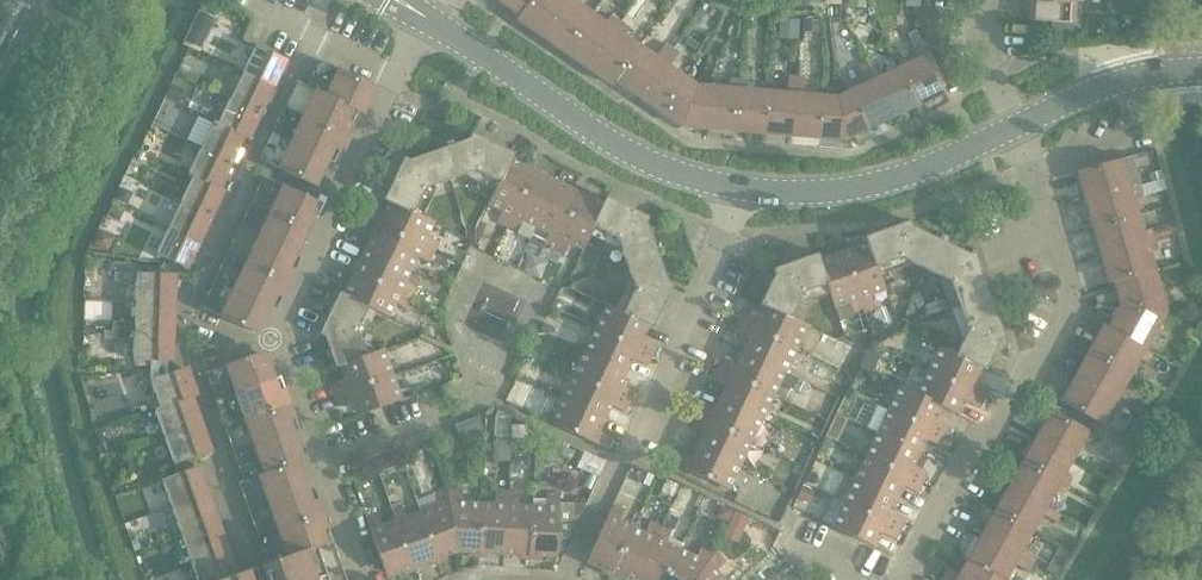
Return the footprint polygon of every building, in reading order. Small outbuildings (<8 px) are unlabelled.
[(520,16),(521,16),(532,0),(497,0),(520,16)] [(520,16),(517,20),(541,37),(567,0),(532,0),(521,16),(520,16)] [(541,37),(565,53),(592,13),(578,3),(580,0),(567,0),(541,37)] [(1029,20),(1075,23),(1076,2),(1073,1),(1073,0),(1030,0),(1029,20)] [(592,13),(565,53),(588,69),(621,22),(611,16),(607,23),(592,13)] [(782,20),(781,33),(798,34),(799,21),(782,20)] [(819,21),(804,21),(804,32),(819,32),(819,21)] [(621,22),(588,69),(613,86),(616,82),(615,81),(639,45),(625,36),(630,29),(621,22)] [(194,28),(187,44),(200,50),(207,35),(194,28)] [(615,81),(616,82),(639,98),(673,49),(666,44),(656,57),(639,45),(615,81)] [(256,46),(244,73),(275,87),(288,61),(256,46)] [(918,58),(900,67),(919,106),(946,93),(927,54),(926,54),(923,47),(915,51),(918,58)] [(673,49),(639,98),(662,114),(687,78),(671,67),(680,53),(673,49)] [(875,61),(868,64),(893,118),(919,106),(900,67),(882,75),(875,61)] [(348,107),(354,110),(359,112),(364,115),(377,87),(326,63),(324,66),(326,67),(326,66),(329,67),(326,74),(321,72),(313,88),(313,89),(330,98),(349,106),(348,107)] [(848,91),(850,96),(866,130),(867,130),(893,118),(868,64),(860,68),(866,82),(848,91)] [(244,73),(231,98),(263,113),(275,87),(244,73)] [(767,91),(764,129),(764,134),(792,136),(793,131),(797,77),(789,77),(788,93),(767,91)] [(797,77),(793,131),(792,136),(821,139),(821,133),(824,101),(825,101),(826,95),(805,94),(806,78),(797,77)] [(687,78),(662,114),(684,128),(699,86),(697,85),(687,78)] [(709,86),(706,124),(705,129),(735,132),(739,80),(731,80),(730,88),(709,86)] [(748,81),(739,80),(735,132),(764,134),(764,129),(767,91),(747,89),(748,81)] [(349,106),(330,98),(313,89),(313,88),(303,83),(301,87),(303,88),(304,86),(307,88),(303,95),(298,93),(290,110),(347,137),(359,112),(354,110),(348,107),(349,106)] [(172,87),(167,98),(179,104),(184,93),(172,87)] [(824,101),(821,133),(821,139),(845,141),(854,136),(858,145),(871,139),(867,130),(866,130),(850,96),(838,102),(825,101),(824,101)] [(231,98),(220,123),(219,124),(246,137),(245,138),(250,140),(263,113),(231,98)] [(282,127),(287,130),(283,137),(281,136),(281,134),(279,133),(278,137),(324,158),(329,160),(335,163),(347,137),(290,110),(282,127)] [(215,121),(202,148),(233,163),(245,138),(246,137),(219,124),(220,123),(215,121)] [(470,139),(440,149),(451,180),(476,171),(499,182),(500,183),(509,163),(510,163),(515,154),(472,134),(470,139)] [(270,153),(274,155),(271,163),(268,162),(269,160),(267,159),(265,163),(317,187),(329,160),(324,158),(278,137),(270,153)] [(189,175),(194,177),(194,176),(221,189),(221,188),(233,163),(202,148),(189,175)] [(384,200),(392,204),(392,203),(414,213),(415,212),(426,189),(451,180),(440,149),(410,160),(404,158),(384,200)] [(1124,158),(1082,170),(1077,172),(1085,201),(1139,185),(1136,174),(1129,176),(1124,158)] [(500,183),(499,182),(490,201),(504,208),(497,222),(508,227),(533,174),(510,163),(509,163),(500,183)] [(1161,170),(1149,173),(1152,181),(1164,178),(1161,170)] [(533,174),(508,227),(518,232),(531,238),(538,224),(556,185),(533,174)] [(194,177),(182,202),(213,217),(226,190),(221,188),(221,189),(194,176),(194,177)] [(260,205),(258,204),(257,206),(309,230),(322,204),(270,179),(261,197),(266,199),(262,207),(260,206),(260,205)] [(1150,182),(1139,185),(1143,196),(1154,193),(1150,182)] [(531,238),(530,241),(542,247),(544,244),(554,249),(579,196),(556,185),(538,224),(531,238)] [(1139,185),(1085,201),(1093,227),(1139,214),(1135,198),(1143,196),(1139,185)] [(122,188),(116,200),(128,205),(132,198),(130,191),(122,188)] [(579,196),(554,249),(565,254),(572,239),(585,246),(594,228),(593,227),(603,207),(602,207),(579,196)] [(593,227),(594,228),(618,239),(627,264),(657,253),(647,223),(649,218),(607,197),(602,207),(603,207),(593,227)] [(182,202),(170,228),(201,243),(213,217),(182,202)] [(114,203),(108,216),(118,221),(124,208),(114,203)] [(392,203),(392,204),(381,225),(435,252),(440,241),(425,234),(431,220),(415,212),(414,213),(392,203)] [(258,217),(253,215),(245,232),(296,256),(309,230),(257,206),(256,208),(258,209),(259,208),(261,209),(258,217)] [(1139,214),(1093,227),(1100,255),(1155,240),(1152,229),(1144,231),(1139,214)] [(865,237),(868,247),(869,246),(877,267),(878,267),(902,258),(926,270),(940,240),(911,227),(909,221),(865,237)] [(381,225),(370,250),(409,268),(415,255),(430,262),(435,252),(381,225)] [(201,243),(170,228),(157,255),(188,270),(201,243)] [(245,243),(241,240),(233,257),(290,284),(302,259),(296,256),(245,232),(244,234),(246,235),(246,234),(249,235),(245,243)] [(940,240),(926,270),(950,281),(959,306),(990,295),(975,252),(969,254),(940,240)] [(1155,240),(1100,255),(1109,284),(1114,282),(1113,281),(1155,269),(1150,253),(1158,250),(1155,240)] [(868,247),(845,255),(864,310),(875,307),(870,291),(884,286),(878,267),(877,267),(869,246),(868,247)] [(544,248),(539,258),(548,262),(553,252),(544,248)] [(370,250),(359,273),(412,298),(417,288),(403,281),(409,268),(370,250)] [(554,251),(550,260),(558,264),(562,255),(554,251)] [(635,289),(624,312),(624,313),(646,323),(645,324),(653,328),(673,285),(668,283),(657,253),(627,264),(635,289)] [(761,305),(769,308),(769,307),(791,318),(791,317),(802,294),(827,285),(828,285),(820,264),(821,263),(818,253),(773,269),(775,275),(761,305)] [(845,255),(821,263),(820,264),(828,285),(827,285),(834,304),(848,299),(854,314),(864,310),(845,255)] [(223,282),(221,281),(220,283),(272,308),(277,310),(290,284),(233,257),(224,275),(229,277),(226,284),(223,283),(223,282)] [(1096,297),(1098,303),(1167,311),(1155,269),(1113,281),(1114,282),(1116,291),(1096,297)] [(137,273),(115,273),(115,282),(137,282),(136,302),(176,304),(177,274),(137,273)] [(359,273),(348,295),(348,296),(370,307),(386,315),(393,302),(407,309),(412,298),(359,273)] [(211,308),(209,307),(208,310),(259,334),(272,308),(220,283),(212,300),(217,303),(213,310),(210,309),(211,308)] [(337,368),(345,365),(345,364),(367,356),(367,355),(358,331),(370,307),(348,296),(348,295),(341,292),(320,334),(326,337),(337,368)] [(968,331),(957,355),(956,356),(978,366),(978,367),(986,370),(1000,340),(1005,338),(990,295),(959,306),(968,331)] [(135,322),(113,322),(113,330),(175,333),(176,304),(136,302),(135,322)] [(1167,311),(1098,303),(1095,309),(1113,319),(1108,327),(1108,328),(1145,350),(1146,349),(1167,311)] [(611,306),(599,330),(653,355),(658,345),(639,337),(645,324),(646,323),(624,313),(624,312),(611,306)] [(745,312),(740,322),(793,347),(805,323),(791,317),(791,318),(769,307),(769,308),(763,321),(745,312)] [(793,347),(740,322),(735,332),(753,341),(747,354),(782,371),(793,347)] [(1104,325),(1089,351),(1132,374),(1140,359),(1147,363),(1153,353),(1146,349),(1145,350),(1108,328),(1108,327),(1104,325)] [(175,333),(113,330),(113,339),(135,340),(134,361),(174,362),(175,333)] [(599,330),(588,353),(624,370),(630,357),(648,366),(653,355),(599,330)] [(943,348),(932,373),(985,398),(990,388),(972,379),(978,367),(978,366),(956,356),(957,355),(943,348)] [(331,385),(334,395),(390,376),(381,350),(367,355),(367,356),(345,364),(345,365),(349,378),(331,385)] [(266,351),(212,370),(213,374),(215,373),(215,372),(218,371),(220,379),(216,380),(222,398),(276,379),(266,351)] [(1089,351),(1075,376),(1125,403),(1130,393),(1123,389),(1132,374),(1089,351)] [(588,353),(577,376),(631,402),(635,392),(617,383),(624,370),(588,353)] [(722,358),(717,369),(771,394),(782,371),(747,354),(740,367),(722,358)] [(189,367),(151,380),(160,407),(161,408),(189,398),(189,399),(194,397),(199,396),(189,367)] [(771,394),(717,369),(713,379),(731,387),(725,400),(760,417),(771,394)] [(932,373),(921,395),(921,396),(939,404),(938,405),(955,413),(962,399),(980,408),(985,398),(932,373)] [(390,376),(334,395),(338,406),(357,399),(362,414),(399,401),(390,376)] [(577,376),(566,400),(601,417),(607,404),(626,412),(631,402),(577,376)] [(1061,402),(1065,404),(1104,425),(1112,409),(1120,413),(1125,403),(1075,376),(1061,402)] [(281,377),(276,379),(222,398),(223,401),(225,400),(224,399),(227,398),(230,406),(225,407),(231,425),(291,404),(281,377)] [(798,378),(793,388),(804,394),(809,383),(798,378)] [(904,387),(892,411),(946,437),(950,426),(932,418),(938,405),(939,404),(921,396),(921,395),(904,387)] [(161,408),(160,407),(155,409),(165,437),(203,424),(194,397),(189,399),(189,398),(161,408)] [(601,417),(566,400),(555,424),(590,440),(608,449),(613,438),(595,430),(601,417)] [(700,405),(695,415),(749,440),(760,417),(725,400),(719,413),(700,405)] [(291,404),(231,425),(238,443),(243,441),(246,449),(243,450),(242,449),(240,450),(241,452),(295,433),(300,431),(291,404)] [(879,405),(867,428),(881,434),(916,451),(922,438),(941,447),(946,437),(892,411),(879,405)] [(1051,410),(1037,436),(1075,457),(1084,439),(1092,443),(1096,436),(1089,432),(1089,431),(1051,410)] [(497,417),(496,436),(510,437),(511,417),(499,411),(497,417)] [(749,440),(695,415),(691,425),(709,434),(702,447),(738,464),(749,440)] [(485,430),(480,416),(455,425),(460,439),(485,430)] [(203,424),(165,437),(175,465),(213,452),(203,424)] [(109,425),(94,431),(99,445),(109,442),(112,436),(109,425)] [(512,426),(512,439),(528,439),(528,426),(512,426)] [(299,463),(300,463),(305,461),(295,433),(241,452),(247,470),(252,468),(255,476),(252,477),(252,476),(250,477),(250,478),(251,479),(299,462),(299,463)] [(881,434),(870,458),(923,483),(928,473),(910,464),(916,451),(881,434)] [(1037,436),(1030,448),(1023,461),(1068,486),(1072,478),(1065,474),(1075,457),(1037,436)] [(555,442),(551,451),(570,460),(574,451),(555,442)] [(738,464),(702,447),(696,460),(678,451),(673,462),(691,471),(726,488),(738,464)] [(870,458),(859,481),(894,497),(900,485),(918,493),(923,483),(870,458)] [(1023,461),(1009,486),(1047,507),(1056,489),(1064,493),(1068,486),(1023,461)] [(251,479),(250,478),(245,480),(246,484),(248,483),(248,482),(251,481),(253,489),(249,490),(255,508),(309,489),(299,463),(299,462),(251,479)] [(200,466),(162,480),(172,507),(210,494),(200,466)] [(859,481),(848,504),(901,529),(906,519),(888,510),(894,497),(859,481)] [(1009,486),(995,511),(1033,532),(1043,514),(1057,522),(1061,514),(1047,507),(1009,486)] [(314,487),(309,489),(255,508),(256,511),(258,510),(257,509),(260,508),(263,516),(258,517),(265,535),(324,514),(314,487)] [(804,487),(799,499),(807,503),(813,491),(804,487)] [(438,505),(420,512),(438,561),(443,560),(442,557),(457,552),(448,489),(434,493),(438,505)] [(463,489),(448,489),(457,552),(473,553),(473,555),(479,555),(482,503),(462,502),(463,489)] [(496,504),(482,503),(479,555),(484,556),(484,554),(505,555),(505,551),(508,492),(497,491),(496,504)] [(508,492),(505,551),(505,555),(525,556),(525,558),(530,558),(533,506),(519,505),(520,492),(508,492)] [(695,492),(690,503),(698,507),(704,496),(695,492)] [(210,494),(172,507),(182,534),(219,521),(210,494)] [(547,506),(533,506),(530,558),(536,558),(536,556),(557,557),(560,511),(560,494),(548,494),(547,506)] [(901,529),(848,504),(836,528),(871,545),(878,531),(896,540),(901,529)] [(392,508),(396,520),(397,524),(398,523),(412,564),(413,564),(414,567),(432,561),(433,563),(438,561),(420,512),(407,516),(402,505),(392,508)] [(607,519),(589,558),(588,562),(607,571),(606,572),(611,575),(633,527),(620,521),(625,510),(614,505),(607,519)] [(722,507),(717,518),(729,524),(734,512),(722,507)] [(995,511),(981,536),(1033,564),(1037,557),(1023,549),(1033,532),(995,511)] [(378,513),(367,517),(372,533),(388,577),(408,570),(408,572),(415,569),(414,567),(413,564),(412,564),(398,523),(397,524),(396,520),(382,525),(378,513)] [(735,513),(730,525),(743,531),(748,519),(735,513)] [(324,514),(265,535),(271,553),(276,552),(279,560),(276,561),(275,559),(273,560),(274,562),(323,545),(322,544),(333,541),(324,514)] [(219,521),(182,534),(191,561),(229,548),(219,521)] [(611,575),(616,577),(617,575),(628,579),(637,579),(662,526),(651,522),(646,533),(633,527),(611,575)] [(637,579),(665,579),(680,549),(667,543),(672,531),(662,526),(637,579)] [(968,560),(972,563),(972,564),(1001,579),(1006,579),(1015,564),(1029,572),(1033,564),(981,536),(968,560)] [(262,566),(267,579),(347,579),(333,541),(322,544),(323,545),(274,562),(262,566)] [(665,579),(695,579),(716,552),(703,545),(697,557),(680,549),(665,579)] [(191,561),(198,579),(224,579),(234,577),(233,576),(238,574),(229,548),(191,561)] [(695,579),(726,579),(717,571),(726,562),(716,552),(695,579)] [(1053,559),(1046,571),(1057,577),(1064,566),(1053,559)] [(943,579),(1001,579),(972,564),(972,563),(968,560),(959,575),(949,569),(943,579)] [(224,579),(261,579),(256,568),(238,574),(233,576),(234,577),(224,579)]
